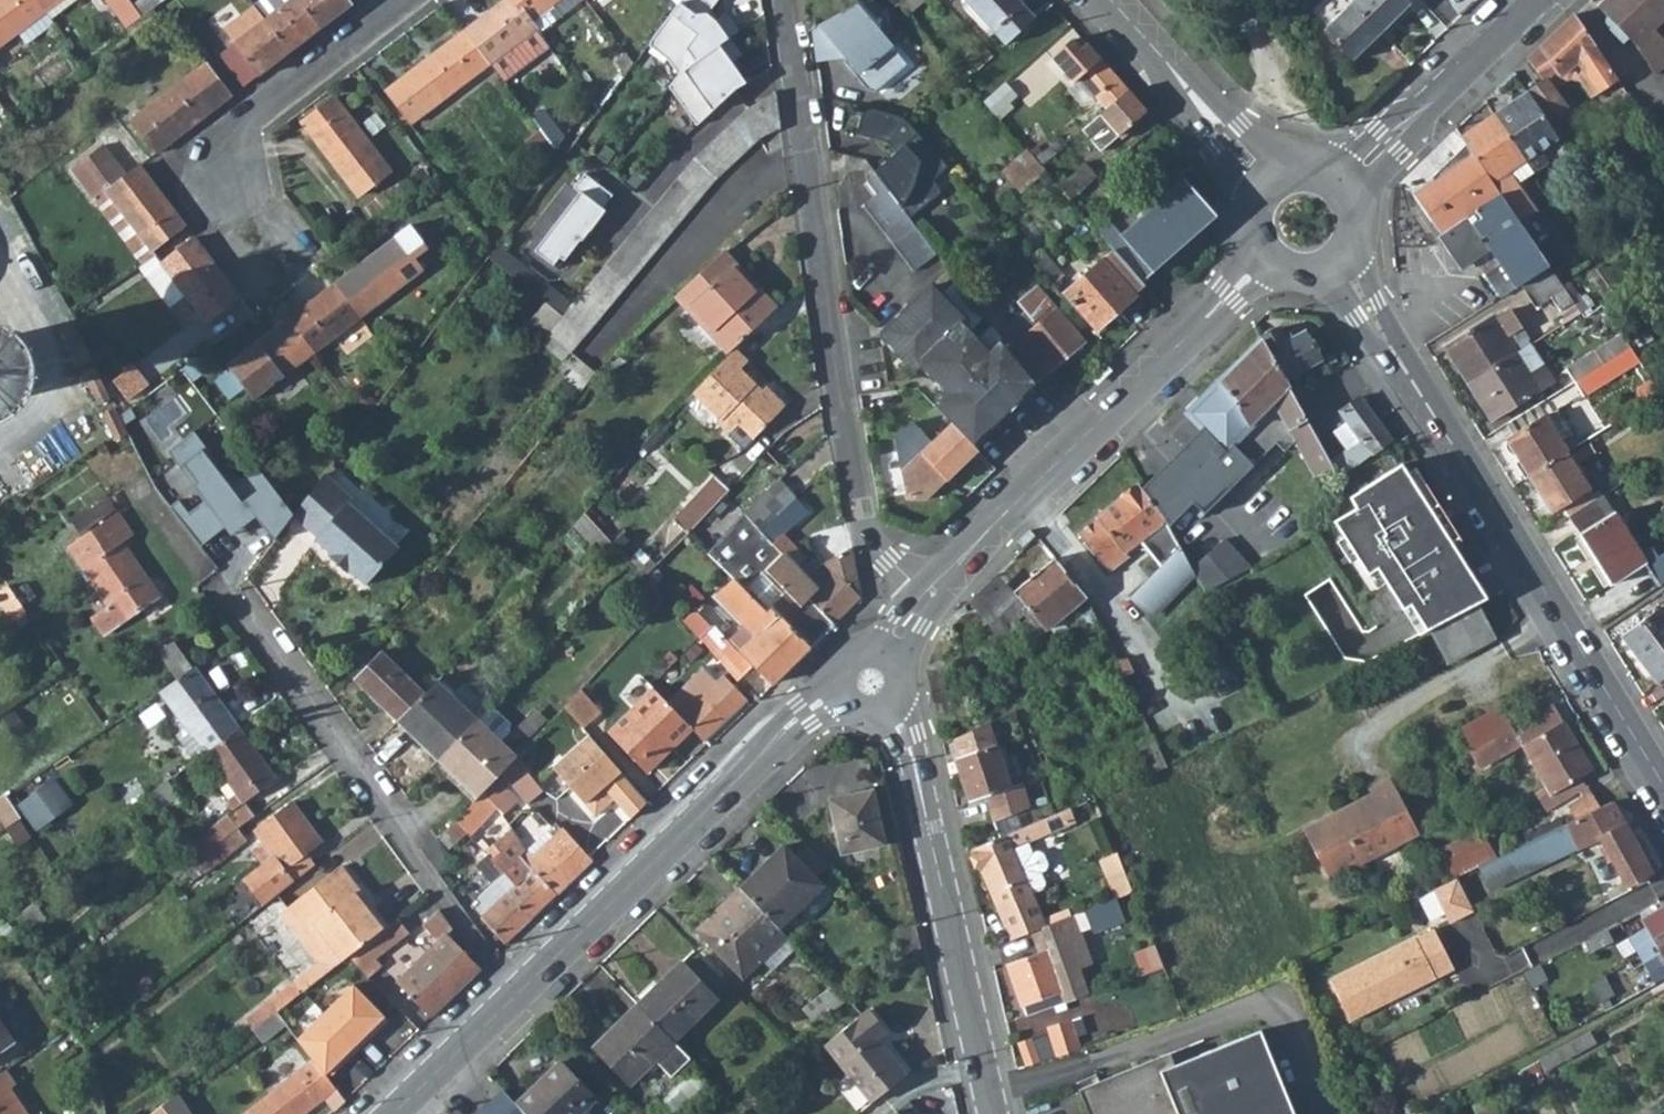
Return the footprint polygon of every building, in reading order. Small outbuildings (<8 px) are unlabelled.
[(24,44),(53,22),(45,11),(37,0),(0,0),(0,46),(16,34),(24,44)] [(45,11),(60,0),(37,0),(45,11)] [(132,35),(147,23),(142,16),(133,4),(130,0),(106,0),(132,35)] [(142,16),(153,8),(163,0),(139,0),(133,4),(142,16)] [(256,8),(265,21),(292,0),(267,0),(256,8)] [(320,28),(299,0),(292,0),(265,21),(288,51),(320,28)] [(350,4),(350,3),(347,0),(299,0),(320,28),(350,4)] [(490,64),(535,30),(513,0),(501,0),(463,29),(490,64)] [(535,30),(539,34),(584,0),(513,0),(535,30)] [(729,35),(737,30),(726,10),(715,17),(711,8),(718,0),(676,0),(646,43),(666,58),(677,73),(729,35)] [(907,64),(881,32),(892,24),(873,0),(861,0),(812,27),(816,60),(844,56),(844,62),(866,89),(873,91),(907,64)] [(901,3),(910,14),(926,0),(905,0),(901,3)] [(1017,0),(959,0),(958,1),(987,35),(992,30),(1004,44),(1033,18),(1017,0)] [(1410,5),(1405,0),(1351,0),(1353,2),(1382,32),(1410,5)] [(1596,4),(1608,19),(1603,25),(1612,35),(1620,28),(1633,43),(1652,71),(1663,59),(1663,0),(1600,0),(1596,4)] [(1353,2),(1326,29),(1355,59),(1382,32),(1353,2)] [(147,23),(149,25),(159,17),(153,8),(142,16),(147,23)] [(256,8),(226,31),(235,44),(265,21),(256,8)] [(1544,75),(1548,81),(1581,59),(1609,100),(1624,91),(1571,12),(1529,53),(1544,75)] [(219,56),(242,87),(288,51),(265,21),(235,44),(219,56)] [(385,89),(412,124),(490,64),(463,29),(385,89)] [(535,30),(490,64),(497,74),(543,39),(539,34),(535,30)] [(677,73),(668,84),(697,124),(735,88),(746,81),(731,60),(742,53),(729,35),(677,73)] [(1107,109),(1129,91),(1087,44),(1080,50),(1071,40),(1053,56),(1074,82),(1079,78),(1107,109)] [(132,118),(157,152),(231,95),(206,62),(132,118)] [(1544,75),(1526,89),(1535,104),(1554,90),(1548,81),(1544,75)] [(1007,82),(988,97),(999,111),(1018,96),(1007,82)] [(1535,104),(1526,89),(1496,111),(1493,113),(1521,156),(1536,147),(1555,135),(1535,104)] [(570,352),(718,175),(721,173),(741,154),(754,142),(779,125),(778,124),(775,95),(774,90),(765,96),(754,105),(715,139),(695,157),(570,305),(561,316),(547,333),(570,352)] [(1555,135),(1557,139),(1578,125),(1554,90),(1535,104),(1555,135)] [(1080,130),(1099,153),(1119,137),(1122,140),(1150,115),(1129,91),(1107,109),(1080,130)] [(333,97),(300,122),(345,180),(378,155),(333,97)] [(932,178),(946,166),(903,116),(859,104),(851,132),(884,141),(893,151),(872,170),(876,176),(888,194),(906,218),(938,191),(932,178)] [(1521,156),(1493,113),(1461,136),(1472,153),(1515,218),(1516,219),(1533,207),(1515,178),(1507,165),(1521,156)] [(538,127),(539,129),(556,152),(565,140),(549,119),(538,127)] [(556,152),(539,129),(523,142),(543,169),(556,152)] [(140,165),(124,177),(101,145),(69,169),(140,265),(189,231),(140,165)] [(1536,147),(1521,156),(1526,165),(1541,155),(1536,147)] [(1027,150),(999,174),(1017,195),(1045,171),(1039,164),(1027,150)] [(1516,219),(1515,218),(1472,153),(1411,193),(1439,235),(1436,238),(1456,270),(1487,251),(1493,261),(1478,271),(1496,299),(1516,287),(1548,266),(1516,219)] [(386,165),(378,155),(345,180),(352,189),(386,165)] [(1521,156),(1507,165),(1515,178),(1529,169),(1526,165),(1521,156)] [(1070,200),(1095,178),(1082,164),(1057,186),(1070,200)] [(590,229),(605,209),(602,206),(612,193),(584,172),(573,186),(579,190),(534,250),(558,268),(580,238),(582,239),(589,229),(590,229)] [(910,276),(936,258),(906,218),(888,194),(876,176),(865,185),(876,199),(863,209),(910,276)] [(1119,233),(1106,219),(1094,228),(1111,249),(1140,282),(1208,223),(1209,209),(1182,178),(1119,233)] [(433,259),(409,227),(334,283),(359,315),(433,259)] [(207,320),(239,296),(194,237),(162,261),(207,320)] [(570,305),(497,243),(489,254),(561,316),(570,305)] [(1134,295),(1133,293),(1142,285),(1140,282),(1111,249),(1068,286),(1062,293),(1095,329),(1134,295)] [(674,296),(729,354),(736,347),(748,334),(761,322),(773,310),(777,306),(722,250),(674,296)] [(1068,286),(1039,252),(1028,261),(1058,296),(1062,293),(1068,286)] [(1601,296),(1618,285),(1603,264),(1586,274),(1601,296)] [(1560,285),(1548,266),(1516,287),(1530,307),(1547,297),(1557,312),(1571,302),(1560,285)] [(341,329),(359,315),(334,283),(290,317),(315,349),(341,329)] [(1035,381),(1044,373),(1051,367),(1081,339),(1034,284),(1015,300),(1024,310),(1006,326),(988,306),(977,314),(979,317),(981,319),(1000,341),(1035,381)] [(1015,400),(1035,381),(1000,341),(985,355),(958,327),(963,323),(931,288),(915,301),(897,318),(899,321),(912,338),(965,409),(950,423),(971,444),(987,428),(990,431),(1018,404),(1015,400)] [(1442,347),(1466,383),(1514,353),(1504,336),(1519,326),(1508,310),(1493,319),(1492,317),(1442,347)] [(359,315),(341,329),(349,339),(367,326),(359,315)] [(227,364),(251,398),(315,349),(290,317),(227,364)] [(899,321),(897,318),(881,332),(883,344),(912,375),(919,369),(945,396),(933,406),(950,423),(965,409),(912,338),(899,321)] [(11,421),(18,417),(32,402),(38,381),(37,364),(30,347),(16,333),(0,326),(0,424),(11,421)] [(1283,377),(1318,359),(1302,330),(1285,339),(1277,326),(1256,337),(1259,341),(1281,378),(1283,377)] [(1620,334),(1564,370),(1572,382),(1629,347),(1620,334)] [(1314,477),(1331,467),(1328,462),(1283,377),(1281,378),(1259,341),(1184,414),(1198,428),(1223,454),(1274,403),(1295,440),(1314,477)] [(1514,353),(1466,383),(1490,419),(1551,381),(1527,344),(1514,353)] [(697,388),(723,413),(717,420),(743,447),(787,404),(768,385),(763,390),(742,369),(750,361),(736,347),(729,354),(697,388)] [(1629,347),(1572,382),(1582,396),(1637,360),(1629,347)] [(580,360),(568,374),(584,388),(596,373),(580,360)] [(129,397),(150,382),(137,363),(116,377),(129,397)] [(1106,363),(1092,376),(1096,379),(1099,383),(1113,369),(1106,363)] [(1644,403),(1659,394),(1648,376),(1633,386),(1644,403)] [(165,435),(194,411),(177,390),(147,414),(165,435)] [(1357,466),(1390,439),(1358,397),(1338,412),(1344,420),(1330,429),(1348,451),(1347,451),(1328,462),(1331,467),(1337,478),(1357,466)] [(1170,455),(1138,486),(1164,517),(1169,526),(1195,500),(1206,511),(1216,500),(1247,469),(1275,442),(1283,451),(1295,440),(1274,403),(1223,454),(1198,428),(1170,455)] [(1551,434),(1540,416),(1503,439),(1516,460),(1512,462),(1523,479),(1527,477),(1564,453),(1551,434)] [(926,500),(946,481),(977,450),(971,444),(950,423),(930,443),(910,422),(898,434),(908,496),(926,500)] [(1564,437),(1571,449),(1591,436),(1584,425),(1564,437)] [(1564,437),(1559,429),(1551,434),(1564,453),(1571,449),(1564,437)] [(1593,499),(1564,453),(1527,477),(1549,513),(1560,506),(1566,516),(1593,499)] [(1400,461),(1346,493),(1355,508),(1332,522),(1363,576),(1373,571),(1383,588),(1383,589),(1397,614),(1405,609),(1420,634),(1427,630),(1475,604),(1422,516),(1430,511),(1421,495),(1414,500),(1404,484),(1409,481),(1411,479),(1410,478),(1400,461)] [(325,472),(293,514),(319,533),(318,535),(335,549),(334,551),(352,565),(354,563),(373,577),(402,538),(349,498),(352,493),(325,472)] [(728,491),(713,477),(700,491),(704,496),(710,491),(719,500),(728,491)] [(1411,479),(1409,481),(1404,484),(1414,500),(1421,495),(1411,479)] [(777,480),(743,510),(759,528),(792,498),(777,480)] [(1138,486),(1137,483),(1095,516),(1097,519),(1079,534),(1088,547),(1061,567),(1079,589),(1080,592),(1081,593),(1106,573),(1127,558),(1126,553),(1138,543),(1160,573),(1137,603),(1157,619),(1193,572),(1169,526),(1164,517),(1138,486)] [(670,521),(733,581),(773,620),(778,616),(810,649),(834,626),(806,597),(798,604),(765,568),(781,553),(771,541),(759,528),(743,510),(736,517),(719,500),(710,491),(704,496),(700,491),(699,490),(670,521)] [(77,540),(118,512),(105,495),(64,522),(77,540)] [(1565,516),(1608,584),(1641,563),(1637,556),(1599,495),(1593,499),(1566,516),(1565,516)] [(781,531),(806,509),(794,496),(792,498),(759,528),(771,541),(781,531)] [(1430,511),(1422,516),(1475,604),(1484,600),(1430,511)] [(67,547),(109,606),(101,613),(101,614),(91,622),(101,637),(160,597),(123,540),(133,534),(118,512),(77,540),(67,547)] [(1022,548),(1035,534),(1032,531),(1029,528),(1015,541),(1022,548)] [(781,553),(792,543),(781,531),(771,541),(781,553)] [(1658,586),(1663,581),(1663,538),(1637,556),(1641,563),(1658,586)] [(1193,572),(1205,594),(1250,568),(1223,541),(1193,572)] [(794,567),(803,557),(792,543),(781,553),(794,567)] [(810,574),(813,578),(808,582),(814,589),(806,597),(834,626),(861,599),(851,549),(821,563),(810,574)] [(814,589),(808,582),(794,567),(781,553),(765,568),(798,604),(806,597),(814,589)] [(1048,627),(1073,607),(1078,619),(1084,631),(1096,625),(1082,597),(1081,593),(1080,592),(1079,589),(1061,567),(1055,559),(1053,557),(1011,592),(1015,595),(989,621),(985,624),(971,634),(983,650),(990,647),(997,661),(1012,657),(1007,640),(1014,637),(1005,628),(1018,616),(1023,620),(1018,625),(1033,639),(1048,627)] [(733,581),(717,597),(732,612),(718,627),(774,685),(810,649),(778,616),(773,620),(733,581)] [(1096,591),(1082,597),(1096,625),(1097,628),(1106,624),(1103,617),(1116,607),(1106,586),(1096,591)] [(14,624),(27,615),(8,587),(0,592),(0,605),(14,624)] [(1475,604),(1427,630),(1446,664),(1494,637),(1475,604)] [(1663,676),(1663,613),(1657,605),(1619,635),(1656,682),(1663,676)] [(1048,627),(1054,637),(1078,619),(1073,607),(1048,627)] [(705,626),(694,613),(682,623),(698,641),(736,684),(752,670),(709,623),(705,626)] [(172,640),(159,650),(177,677),(191,667),(172,640)] [(423,694),(379,651),(353,678),(397,720),(423,694)] [(206,751),(239,728),(194,665),(191,667),(177,677),(159,690),(179,719),(190,734),(192,737),(195,735),(206,751)] [(644,681),(652,689),(666,674),(659,666),(644,681)] [(711,672),(707,668),(667,706),(691,731),(702,743),(746,701),(723,676),(715,684),(707,676),(711,672)] [(397,720),(438,759),(477,719),(451,695),(435,681),(423,694),(397,720)] [(486,709),(460,684),(451,695),(477,719),(486,709)] [(578,725),(597,708),(580,688),(563,707),(578,725)] [(652,691),(606,735),(645,775),(691,731),(667,706),(652,691)] [(509,722),(490,705),(486,709),(477,719),(500,740),(510,730),(509,722)] [(1596,808),(1579,778),(1590,771),(1552,705),(1510,729),(1467,754),(1478,772),(1523,747),(1545,785),(1533,791),(1543,809),(1561,799),(1572,819),(1596,808)] [(1510,729),(1498,709),(1456,733),(1467,754),(1510,729)] [(190,734),(179,719),(169,726),(180,741),(190,734)] [(497,777),(498,776),(513,760),(515,758),(517,756),(500,740),(477,719),(438,759),(478,797),(479,796),(482,793),(489,785),(497,777)] [(1020,781),(1009,785),(987,720),(953,737),(959,757),(953,759),(968,800),(984,794),(993,821),(1029,806),(1020,781)] [(243,802),(275,780),(239,728),(206,751),(223,776),(215,781),(227,798),(228,819),(183,851),(192,864),(195,862),(236,830),(254,817),(243,802)] [(1163,764),(1150,736),(1135,743),(1148,771),(1163,764)] [(648,806),(591,739),(554,770),(596,818),(615,802),(632,822),(648,806)] [(498,776),(510,791),(522,806),(539,793),(513,760),(498,776)] [(499,815),(516,802),(497,777),(489,785),(482,793),(494,808),(499,815)] [(9,791),(15,801),(14,802),(23,817),(60,793),(51,778),(35,789),(28,778),(9,791)] [(1331,878),(1418,833),(1391,779),(1371,789),(1374,795),(1306,830),(1331,878)] [(843,851),(886,840),(873,788),(830,798),(843,851)] [(17,816),(4,795),(3,793),(0,795),(0,822),(3,826),(17,816)] [(468,836),(494,808),(482,793),(479,796),(478,797),(455,821),(468,836)] [(321,841),(291,802),(253,829),(262,841),(252,849),(264,864),(242,881),(262,906),(314,864),(305,852),(321,841)] [(1632,845),(1609,802),(1596,808),(1572,819),(1555,827),(1549,830),(1498,854),(1510,875),(1570,846),(1573,853),(1599,840),(1625,888),(1656,871),(1638,841),(1632,845)] [(980,869),(997,908),(1010,939),(1036,929),(1044,926),(1031,893),(1012,849),(1029,842),(1067,825),(1061,810),(1053,814),(969,849),(977,870),(980,869)] [(520,858),(556,894),(593,859),(563,829),(544,846),(532,858),(528,851),(520,858)] [(236,830),(195,862),(203,873),(245,841),(236,830)] [(491,861),(502,873),(532,917),(533,916),(556,894),(520,858),(528,851),(512,831),(485,855),(491,861)] [(1445,882),(1453,878),(1468,870),(1492,857),(1480,834),(1432,858),(1445,882)] [(434,838),(418,848),(436,873),(451,862),(434,838)] [(544,846),(539,841),(528,851),(532,858),(544,846)] [(1029,842),(1012,849),(1031,893),(1048,887),(1029,842)] [(775,928),(820,885),(782,845),(737,889),(775,928)] [(1482,896),(1573,853),(1570,846),(1510,875),(1498,854),(1492,857),(1468,870),(1482,896)] [(502,873),(491,861),(485,855),(483,852),(475,858),(479,862),(473,867),(488,882),(473,898),(477,902),(471,909),(486,923),(505,943),(532,917),(502,873)] [(384,924),(357,889),(338,865),(285,906),(304,931),(325,956),(316,962),(293,979),(293,980),(301,991),(349,953),(373,934),(384,924)] [(1445,882),(1429,891),(1447,923),(1471,910),(1453,878),(1445,882)] [(760,960),(784,937),(775,928),(737,889),(724,902),(729,907),(699,935),(740,979),(760,960)] [(1079,929),(1098,922),(1134,909),(1127,893),(1044,926),(1036,929),(1042,944),(1066,935),(1079,929)] [(1660,907),(1640,920),(1646,929),(1661,952),(1663,950),(1663,900),(1657,903),(1660,907)] [(724,902),(694,930),(699,935),(729,907),(724,902)] [(278,912),(297,937),(304,931),(285,906),(278,912)] [(429,1018),(480,968),(445,933),(451,928),(437,909),(436,910),(421,925),(437,942),(399,978),(394,974),(390,978),(429,1018)] [(920,942),(914,914),(880,921),(909,951),(920,942)] [(397,917),(374,936),(373,934),(349,953),(362,968),(376,956),(371,949),(379,942),(386,949),(408,931),(397,917)] [(1621,928),(1626,925),(1623,920),(1585,939),(1594,960),(1605,954),(1603,950),(1626,938),(1621,928)] [(1074,960),(1088,954),(1079,929),(1066,935),(1074,960)] [(1646,929),(1633,938),(1646,961),(1661,952),(1646,929)] [(316,962),(325,956),(304,931),(297,937),(316,962)] [(1052,991),(1054,991),(1059,1003),(1086,993),(1074,960),(1066,935),(1042,944),(1045,951),(1009,964),(1023,1002),(1052,991)] [(760,960),(769,970),(794,947),(784,937),(760,960)] [(1420,950),(1414,938),(1328,983),(1349,1022),(1434,978),(1420,950)] [(1438,940),(1420,950),(1434,978),(1452,968),(1438,940)] [(1661,952),(1646,961),(1642,964),(1645,969),(1654,984),(1662,980),(1656,971),(1661,968),(1663,966),(1663,950),(1661,952)] [(670,1045),(716,1005),(679,965),(635,1005),(639,1010),(670,1045)] [(1663,979),(1663,966),(1661,968),(1656,971),(1662,980),(1663,979)] [(1597,1001),(1611,994),(1600,976),(1587,984),(1597,1001)] [(243,1020),(252,1031),(277,1011),(301,991),(293,980),(243,1020)] [(351,985),(296,1038),(312,1059),(323,1074),(337,1061),(340,1064),(371,1034),(368,1031),(382,1017),(351,985)] [(801,1007),(812,1023),(844,999),(830,985),(801,1007)] [(1052,991),(1023,1002),(1027,1013),(1056,1003),(1052,991)] [(639,1010),(635,1005),(617,1022),(621,1026),(639,1010)] [(687,1064),(670,1045),(639,1010),(621,1026),(617,1022),(590,1047),(625,1086),(650,1063),(651,1064),(666,1082),(687,1064)] [(904,1073),(877,1040),(885,1033),(866,1010),(822,1046),(867,1102),(874,1096),(904,1073)] [(285,1023),(277,1011),(252,1031),(260,1042),(285,1023)] [(1079,1048),(1075,1035),(1087,1031),(1082,1014),(1050,1025),(1052,1032),(1058,1054),(1079,1048)] [(386,1021),(382,1017),(368,1031),(371,1034),(386,1021)] [(17,1042),(0,1019),(0,1054),(17,1042)] [(1052,1032),(1033,1038),(1041,1060),(1058,1054),(1052,1032)] [(1267,1032),(1176,1066),(1172,1054),(1080,1089),(1089,1113),(1298,1113),(1267,1032)] [(1596,1042),(1590,1032),(1537,1062),(1542,1072),(1596,1042)] [(1028,1064),(1041,1060),(1033,1038),(1021,1042),(1028,1064)] [(322,1099),(332,1111),(343,1100),(326,1078),(323,1074),(312,1059),(242,1113),(303,1113),(322,1099)] [(323,1074),(326,1078),(340,1064),(337,1061),(323,1074)] [(1499,1083),(1509,1100),(1546,1080),(1542,1072),(1537,1062),(1499,1083)] [(523,1113),(581,1113),(593,1103),(561,1066),(515,1105),(523,1113)] [(18,1103),(10,1091),(16,1087),(3,1069),(0,1071),(0,1113),(26,1113),(18,1103)] [(902,1113),(946,1113),(939,1080),(897,1089),(902,1111),(902,1113)] [(515,1105),(502,1090),(474,1113),(523,1113),(515,1105)] [(150,1113),(190,1113),(175,1093),(150,1113)]
